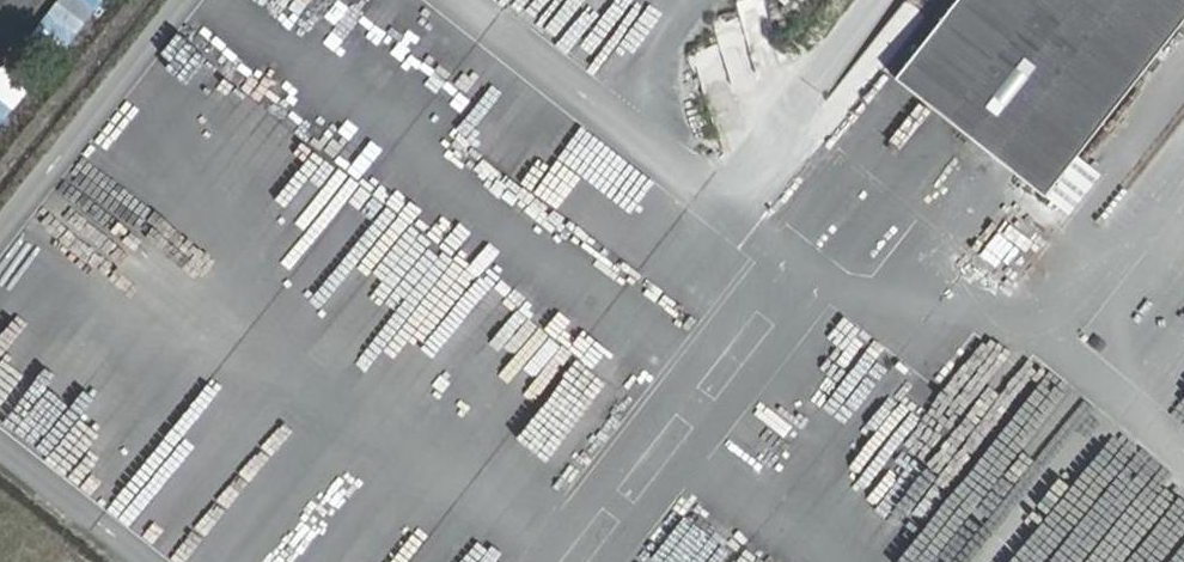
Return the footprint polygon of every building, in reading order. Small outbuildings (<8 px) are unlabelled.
[(36,32),(64,52),(102,0),(59,0),(36,32)] [(1033,195),(1183,6),(1183,0),(969,0),(899,89),(1033,195)] [(1050,208),(1183,36),(1183,6),(1033,195),(1050,208)] [(0,68),(0,125),(34,83),(6,60),(0,68)]
